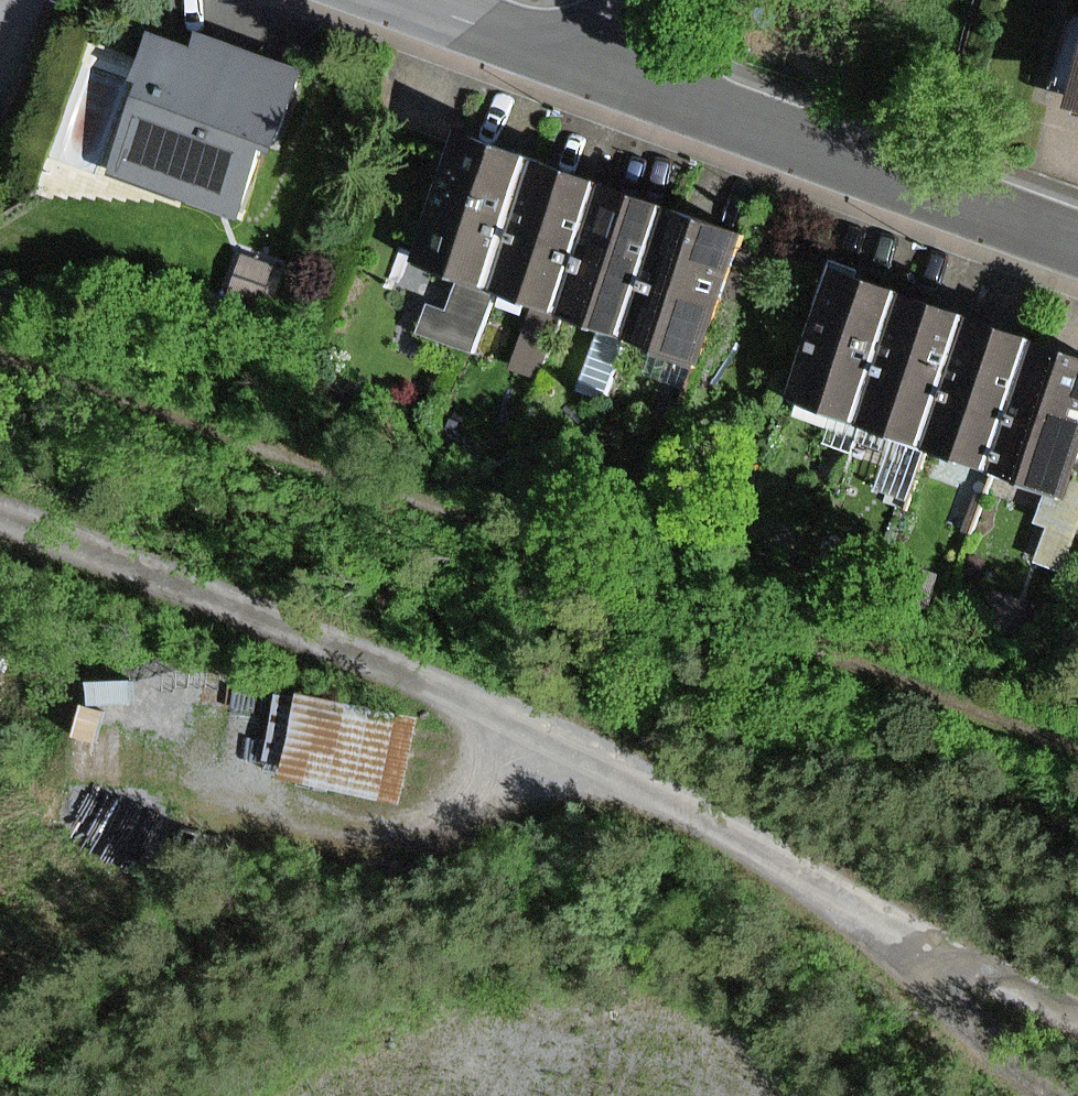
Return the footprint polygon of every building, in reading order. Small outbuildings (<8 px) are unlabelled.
[(267,198),(318,78),(228,40),(217,67),(173,49),(133,142),(267,198)] [(506,280),(554,147),(488,122),(439,255),(506,280)] [(571,303),(621,171),(554,147),(506,280),(571,303)] [(639,328),(690,196),(621,171),(571,303),(639,328)] [(714,356),(765,224),(690,196),(639,328),(714,356)] [(882,420),(929,287),(863,262),(814,395),(882,420)] [(946,444),(996,311),(929,287),(882,420),(946,444)] [(1014,468),(1065,337),(996,311),(946,444),(1014,468)] [(1065,337),(1014,468),(1077,492),(1077,341),(1065,337)] [(414,785),(433,704),(308,675),(289,756),(414,785)]
